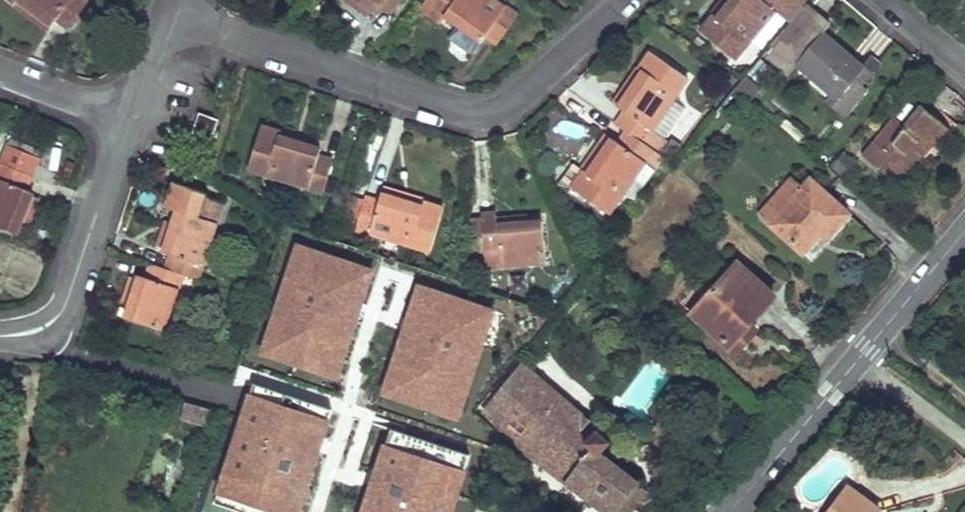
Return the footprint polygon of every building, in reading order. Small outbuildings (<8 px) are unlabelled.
[(47,31),(52,24),(19,0),(18,0),(16,2),(14,6),(47,31)] [(55,20),(57,17),(69,25),(87,0),(19,0),(52,24),(55,20)] [(363,0),(349,0),(369,13),(373,7),(363,0)] [(386,7),(392,11),(399,0),(363,0),(373,7),(376,9),(381,3),(386,7)] [(432,0),(424,0),(419,6),(425,10),(432,0)] [(516,15),(496,0),(432,0),(425,10),(441,22),(447,14),(454,20),(478,37),(482,40),(488,32),(498,39),(516,15)] [(803,0),(728,0),(717,13),(715,11),(700,29),(734,57),(775,7),(788,19),(802,1),(803,0)] [(728,0),(716,0),(710,7),(715,11),(717,13),(728,0)] [(828,22),(802,1),(788,19),(772,41),(837,96),(863,67),(821,30),(828,22)] [(478,37),(454,20),(450,27),(473,44),(478,37)] [(672,98),(687,76),(650,51),(639,68),(640,69),(617,104),(624,110),(616,122),(627,130),(658,152),(658,151),(667,139),(663,137),(684,106),(672,98)] [(617,104),(640,69),(634,65),(611,100),(617,104)] [(845,103),(871,74),(863,67),(837,96),(845,103)] [(923,154),(946,127),(921,105),(901,126),(892,119),(863,151),(886,171),(905,149),(903,148),(909,142),(918,150),(923,154)] [(213,137),(218,117),(200,113),(194,132),(213,137)] [(317,153),(319,147),(279,135),(281,131),(261,125),(247,166),(322,190),(332,157),(317,153)] [(279,135),(319,147),(322,138),(282,126),(281,131),(279,135)] [(658,152),(627,130),(619,142),(613,137),(589,173),(584,169),(578,179),(572,188),(607,211),(643,161),(652,167),(662,154),(658,151),(658,152)] [(589,173),(613,137),(604,131),(580,167),(584,169),(589,173)] [(886,171),(893,178),(918,150),(909,142),(903,148),(905,149),(886,171)] [(6,151),(0,166),(0,226),(16,232),(20,224),(32,194),(33,191),(25,188),(34,163),(6,151)] [(821,231),(824,233),(827,236),(848,213),(810,179),(771,221),(803,251),(821,231)] [(168,268),(182,272),(197,278),(216,221),(223,201),(206,196),(208,192),(175,180),(167,205),(179,209),(175,220),(166,248),(165,251),(172,253),(168,268)] [(424,195),(383,185),(381,194),(421,204),(422,201),(424,195)] [(38,196),(32,194),(20,224),(26,226),(38,196)] [(422,201),(421,204),(381,194),(379,201),(364,197),(357,222),(355,230),(433,250),(444,207),(422,201)] [(362,202),(347,199),(342,218),(357,222),(362,202)] [(527,214),(499,218),(500,226),(528,222),(527,214)] [(494,217),(481,219),(489,270),(547,261),(541,220),(528,222),(500,226),(496,227),(494,217)] [(166,248),(175,220),(166,218),(157,245),(166,248)] [(281,234),(288,235),(296,238),(293,250),(332,262),(340,243),(284,224),(281,234)] [(737,348),(747,337),(758,325),(750,318),(773,293),(736,260),(716,282),(705,273),(681,299),(737,348)] [(173,301),(182,272),(168,268),(152,262),(146,277),(139,276),(129,303),(125,316),(163,330),(173,301)] [(129,303),(139,276),(132,274),(122,301),(129,303)] [(619,467),(601,452),(611,441),(522,363),(485,408),(505,429),(521,444),(609,511),(614,511),(637,482),(619,467)] [(206,424),(209,417),(211,410),(186,402),(182,416),(206,424)] [(878,511),(847,487),(827,511),(877,511),(878,511)]
